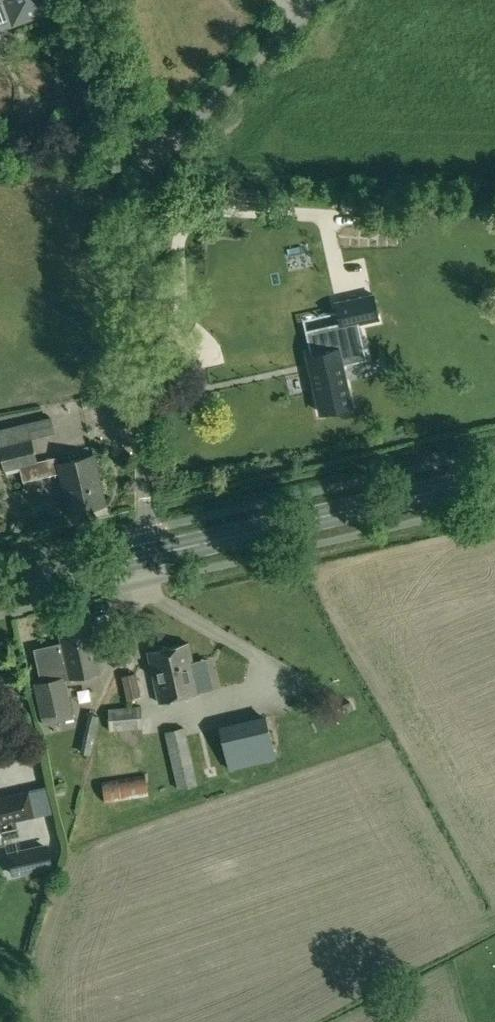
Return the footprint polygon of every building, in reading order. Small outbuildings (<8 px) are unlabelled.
[(12,25),(51,12),(47,0),(0,0),(0,29),(12,25)] [(333,317),(339,316),(342,328),(378,319),(373,294),(336,303),(336,304),(330,306),(333,317)] [(348,353),(307,361),(317,416),(348,410),(340,370),(351,368),(348,353)] [(60,472),(70,511),(105,502),(94,455),(59,463),(57,456),(36,461),(31,438),(54,432),(50,417),(0,430),(0,445),(6,466),(6,467),(20,463),(24,480),(60,472)] [(34,648),(41,680),(34,682),(42,716),(43,716),(45,724),(76,717),(68,684),(66,677),(100,670),(89,620),(59,626),(63,641),(34,648)] [(190,643),(149,653),(160,703),(202,693),(190,643)] [(122,675),(127,698),(141,695),(136,671),(122,675)] [(142,705),(130,706),(108,708),(110,730),(143,727),(142,705)] [(90,754),(99,715),(89,712),(80,752),(90,754)] [(267,713),(219,725),(230,769),(277,758),(267,713)] [(184,725),(166,730),(179,788),(198,784),(184,725)] [(147,775),(102,782),(105,802),(149,794),(147,775)] [(16,819),(34,815),(28,791),(0,797),(0,845),(6,844),(5,837),(19,834),(16,819)] [(44,845),(8,853),(13,875),(48,867),(44,845)]
